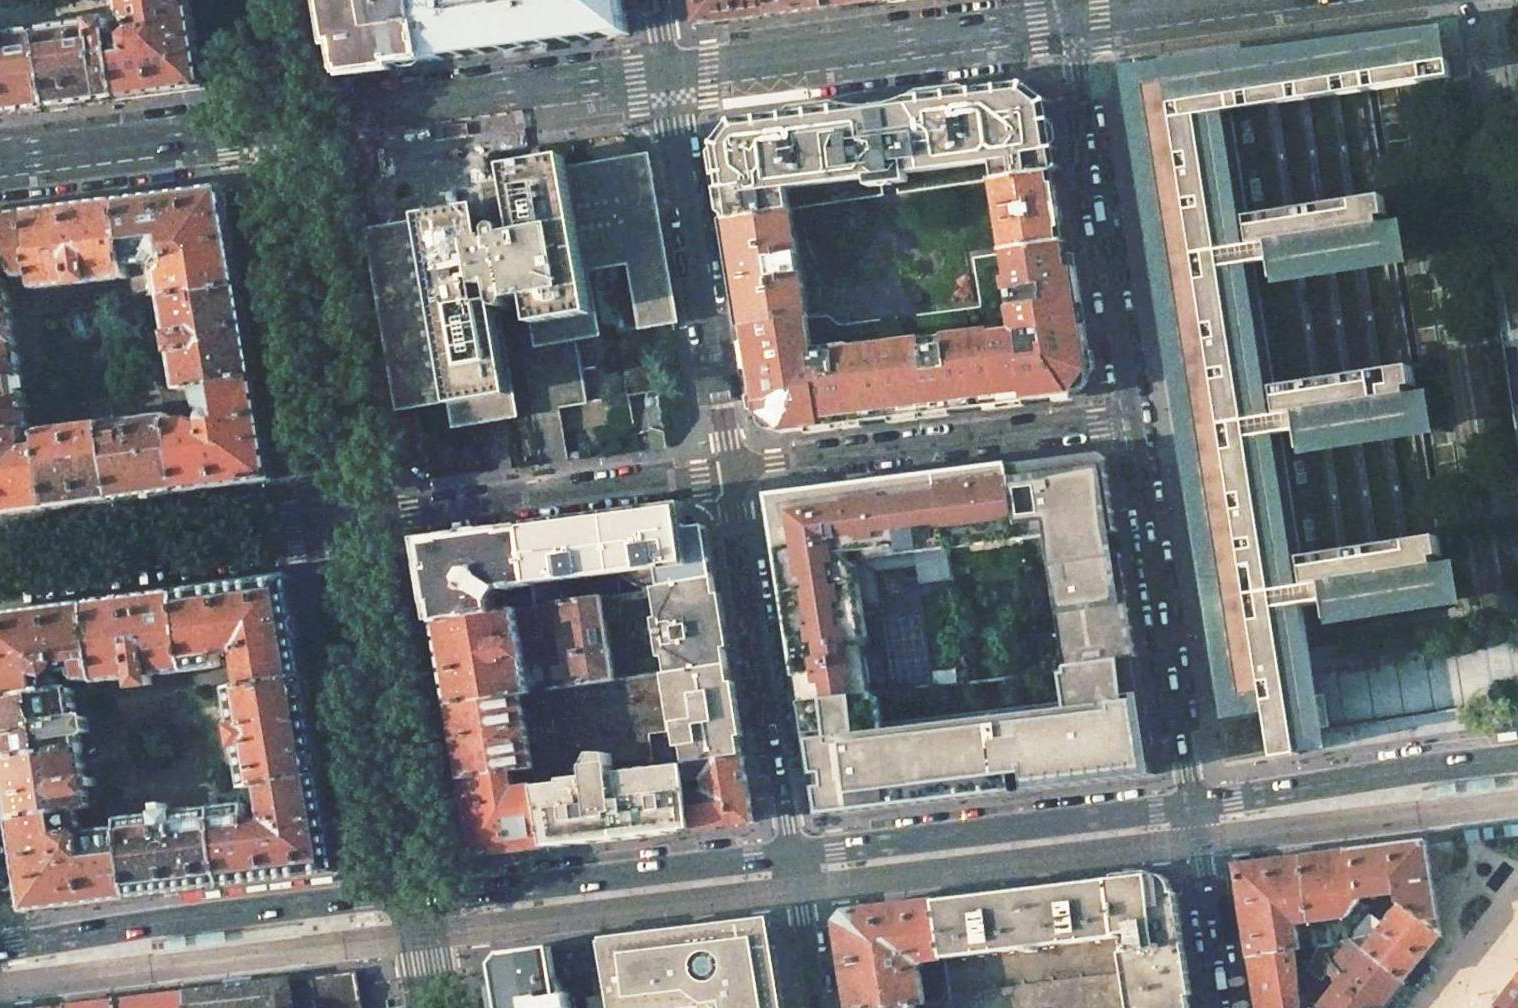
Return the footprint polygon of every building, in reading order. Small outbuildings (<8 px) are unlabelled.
[(123,16),(135,32),(129,37),(123,32),(112,33),(120,100),(207,89),(192,0),(121,0),(123,16)] [(342,72),(427,61),(417,0),(416,0),(404,0),(403,0),(398,4),(395,11),(393,0),(330,0),(342,72)] [(417,0),(427,61),(629,34),(627,22),(624,0),(417,0)] [(695,25),(769,15),(767,0),(691,0),(695,25)] [(823,0),(767,0),(769,15),(824,8),(823,0)] [(824,8),(887,0),(823,0),(824,8)] [(51,109),(120,100),(112,33),(110,22),(110,21),(109,21),(40,30),(51,109)] [(51,109),(40,30),(0,35),(0,116),(51,109)] [(1215,624),(1229,709),(1262,704),(1271,758),(1296,754),(1296,750),(1320,746),(1317,730),(1298,605),(1322,601),(1325,620),(1433,603),(1432,600),(1454,597),(1450,571),(1448,562),(1440,564),(1436,564),(1435,557),(1441,556),(1438,536),(1421,428),(1427,427),(1422,392),(1409,394),(1407,387),(1414,386),(1411,366),(1394,258),(1400,257),(1395,223),(1388,224),(1384,197),(1367,92),(1452,79),(1450,64),(1438,65),(1434,33),(1233,58),(1220,58),(1151,70),(1154,86),(1139,88),(1144,124),(1137,125),(1154,235),(1162,234),(1171,294),(1164,295),(1181,405),(1188,404),(1198,464),(1190,465),(1207,574),(1215,573),(1223,623),(1215,624)] [(790,208),(996,178),(996,180),(1051,172),(1061,170),(1050,102),(1026,84),(911,98),(903,102),(895,104),(879,108),(866,108),(858,108),(848,106),(836,108),(835,107),(768,116),(733,121),(715,145),(728,221),(791,210),(790,208)] [(366,229),(397,412),(449,402),(454,429),(520,417),(501,313),(497,314),(495,304),(499,303),(505,309),(507,309),(510,307),(513,301),(527,298),(536,348),(602,337),(590,272),(628,264),(640,330),(680,322),(650,153),(569,167),(567,157),(508,167),(510,177),(480,182),(484,206),(422,217),(422,219),(366,229)] [(1062,243),(1051,172),(996,180),(1008,251),(1062,243)] [(224,187),(119,201),(127,263),(151,260),(156,252),(165,258),(159,267),(160,274),(164,298),(240,285),(224,187)] [(37,290),(129,278),(127,263),(119,201),(27,213),(35,277),(37,290)] [(791,210),(728,221),(745,327),(809,318),(791,210)] [(0,217),(0,296),(10,294),(8,282),(6,279),(3,278),(2,275),(7,272),(8,267),(20,279),(35,277),(27,213),(0,217)] [(982,305),(840,324),(828,315),(809,318),(745,327),(758,415),(782,433),(1075,395),(1093,371),(1078,279),(1068,280),(1062,243),(1008,251),(974,256),(982,305)] [(240,285),(164,298),(179,390),(196,387),(256,377),(240,285)] [(10,294),(0,296),(0,364),(20,361),(10,294)] [(733,326),(741,325),(738,307),(730,309),(733,326)] [(25,391),(24,381),(20,361),(0,364),(0,432),(23,429),(31,428),(25,391)] [(256,377),(196,387),(199,406),(208,414),(205,422),(191,418),(170,421),(179,491),(271,479),(273,478),(256,377)] [(179,491),(170,421),(169,416),(169,414),(104,423),(115,499),(179,491)] [(42,445),(50,508),(115,499),(104,423),(40,431),(42,445)] [(0,432),(0,514),(50,508),(42,445),(31,447),(26,453),(19,448),(25,441),(23,429),(0,432)] [(568,461),(581,459),(580,451),(566,453),(568,461)] [(1102,454),(1011,465),(1021,531),(1022,539),(1048,535),(1069,668),(1137,660),(1121,555),(1114,557),(1110,534),(1118,533),(1106,457),(1102,457),(1102,454)] [(1011,465),(783,495),(773,508),(803,701),(895,690),(882,608),(864,611),(857,562),(951,549),(950,541),(1021,531),(1011,465)] [(682,508),(527,528),(533,586),(534,596),(536,607),(556,603),(600,595),(654,587),(715,578),(706,526),(699,526),(693,516),(683,514),(682,508)] [(424,544),(438,622),(497,613),(495,602),(502,590),(511,589),(511,591),(514,591),(514,589),(533,586),(527,528),(426,542),(424,544)] [(290,578),(178,592),(187,672),(218,668),(221,665),(220,654),(235,652),(241,687),(307,676),(290,578)] [(715,578),(654,587),(667,672),(729,665),(715,578)] [(88,603),(98,679),(98,683),(187,672),(178,592),(88,603)] [(600,595),(556,603),(564,646),(566,656),(571,687),(613,680),(600,595)] [(534,596),(505,600),(507,611),(536,607),(534,596)] [(0,615),(0,698),(60,689),(58,680),(52,675),(58,667),(65,673),(73,671),(73,676),(80,682),(98,679),(88,603),(0,615)] [(497,613),(438,622),(452,705),(522,694),(548,690),(571,687),(566,656),(526,663),(522,643),(528,642),(527,637),(540,635),(542,649),(564,646),(556,603),(536,607),(507,611),(497,613)] [(1339,666),(1347,725),(1484,705),(1475,646),(1339,666)] [(821,814),(1155,774),(1137,660),(1069,668),(895,690),(803,701),(821,814)] [(667,672),(665,673),(674,731),(674,733),(677,732),(679,747),(685,747),(688,766),(743,755),(729,665),(667,672)] [(571,687),(548,690),(555,733),(559,762),(563,783),(536,786),(546,847),(696,829),(688,766),(614,773),(613,763),(648,759),(648,764),(651,763),(652,762),(653,761),(649,734),(674,731),(665,673),(613,680),(571,687)] [(228,690),(244,788),(259,785),(323,774),(307,676),(241,687),(228,690)] [(0,698),(0,737),(3,759),(82,747),(73,687),(60,689),(0,698)] [(522,694),(452,705),(464,779),(533,768),(532,765),(559,762),(555,733),(540,735),(542,752),(532,754),(530,742),(535,741),(534,736),(529,737),(522,694)] [(13,819),(79,809),(88,807),(91,807),(82,747),(3,759),(13,819)] [(688,766),(696,829),(754,822),(743,755),(688,766)] [(464,779),(477,856),(546,847),(536,786),(533,768),(464,779)] [(323,774),(259,785),(265,821),(257,822),(256,815),(251,816),(249,809),(249,808),(249,807),(249,806),(248,805),(246,804),(215,807),(224,886),(338,873),(339,872),(340,871),(323,774)] [(815,800),(812,783),(804,785),(807,801),(815,800)] [(168,813),(160,814),(122,818),(123,827),(131,898),(224,886),(215,807),(168,813)] [(82,824),(79,809),(13,819),(27,909),(27,910),(28,910),(28,911),(131,898),(123,827),(92,830),(91,830),(90,831),(89,832),(85,837),(78,832),(81,828),(82,827),(82,826),(82,825),(82,824)] [(1426,842),(1354,850),(1360,899),(1399,894),(1400,903),(1402,903),(1441,935),(1442,934),(1427,842),(1426,842)] [(1354,850),(1303,857),(1310,921),(1311,925),(1312,935),(1313,946),(1322,945),(1345,941),(1350,935),(1349,920),(1325,924),(1325,919),(1349,916),(1360,900),(1360,899),(1354,850)] [(1303,857),(1236,865),(1250,957),(1296,949),(1301,948),(1297,923),(1310,921),(1303,857)] [(1112,879),(1119,934),(1129,933),(1131,947),(1128,947),(1129,952),(1123,953),(1131,1007),(1191,1007),(1173,892),(1170,893),(1170,890),(1154,878),(1150,878),(1150,875),(1112,879)] [(1123,953),(1120,937),(1119,937),(1119,934),(1112,879),(936,901),(945,958),(947,975),(951,1000),(945,1001),(945,1002),(946,1007),(1131,1007),(1123,953)] [(847,911),(838,923),(852,1007),(882,1007),(913,1004),(924,1003),(945,1002),(945,1001),(951,1000),(947,975),(920,968),(926,960),(945,958),(936,901),(847,911)] [(1372,907),(1373,906),(1365,902),(1353,917),(1360,923),(1372,907)] [(1441,935),(1402,903),(1366,948),(1404,981),(1441,935)] [(1350,935),(1357,941),(1376,917),(1382,921),(1387,914),(1379,908),(1377,911),(1372,907),(1360,923),(1350,935)] [(692,1007),(784,1007),(770,921),(683,931),(692,1007)] [(603,941),(614,1007),(692,1007),(683,931),(603,941)] [(1322,945),(1307,970),(1322,980),(1330,970),(1338,976),(1335,979),(1339,982),(1318,1007),(1383,1007),(1404,981),(1366,948),(1357,941),(1350,935),(1345,941),(1322,945)] [(516,951),(507,963),(498,975),(503,1007),(572,1007),(569,992),(563,979),(570,978),(569,972),(591,969),(595,996),(587,998),(589,1007),(614,1007),(603,941),(557,946),(516,951)] [(1250,957),(1259,1007),(1302,1007),(1296,949),(1250,957)] [(357,971),(290,979),(293,1007),(363,1007),(357,971)] [(290,979),(261,983),(197,991),(185,992),(187,1007),(293,1007),(290,979)] [(1418,992),(1404,981),(1383,1007),(1406,1007),(1418,992)] [(1498,1007),(1517,1007),(1517,983),(1498,1007)] [(51,1007),(187,1007),(185,992),(51,1007)]
